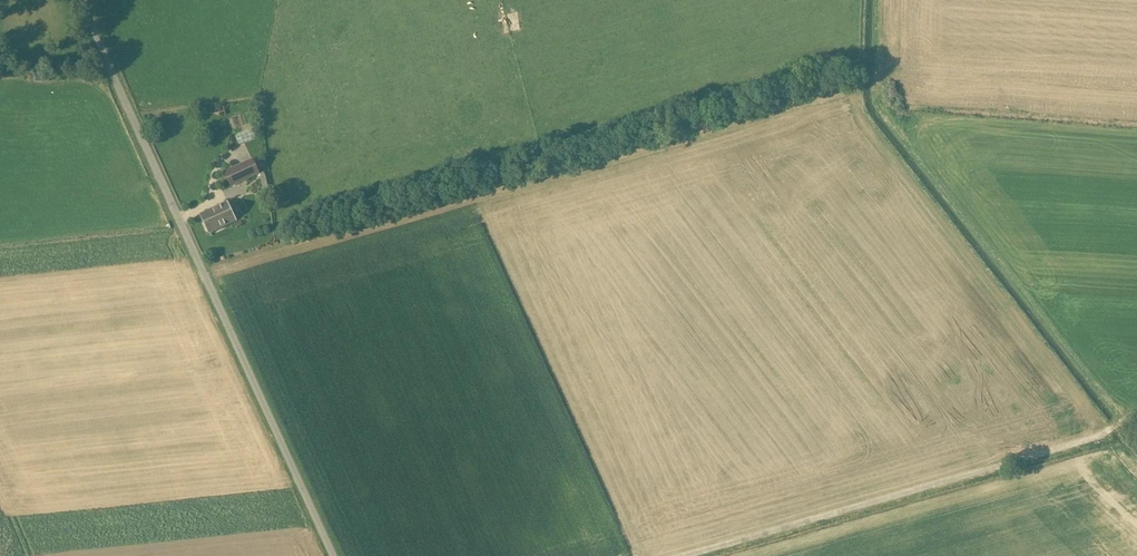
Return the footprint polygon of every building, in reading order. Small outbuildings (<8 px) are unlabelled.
[(238,142),(255,138),(253,129),(236,133),(238,142)] [(260,174),(253,158),(224,172),(231,187),(260,174)] [(200,215),(209,234),(237,221),(228,202),(200,215)]
